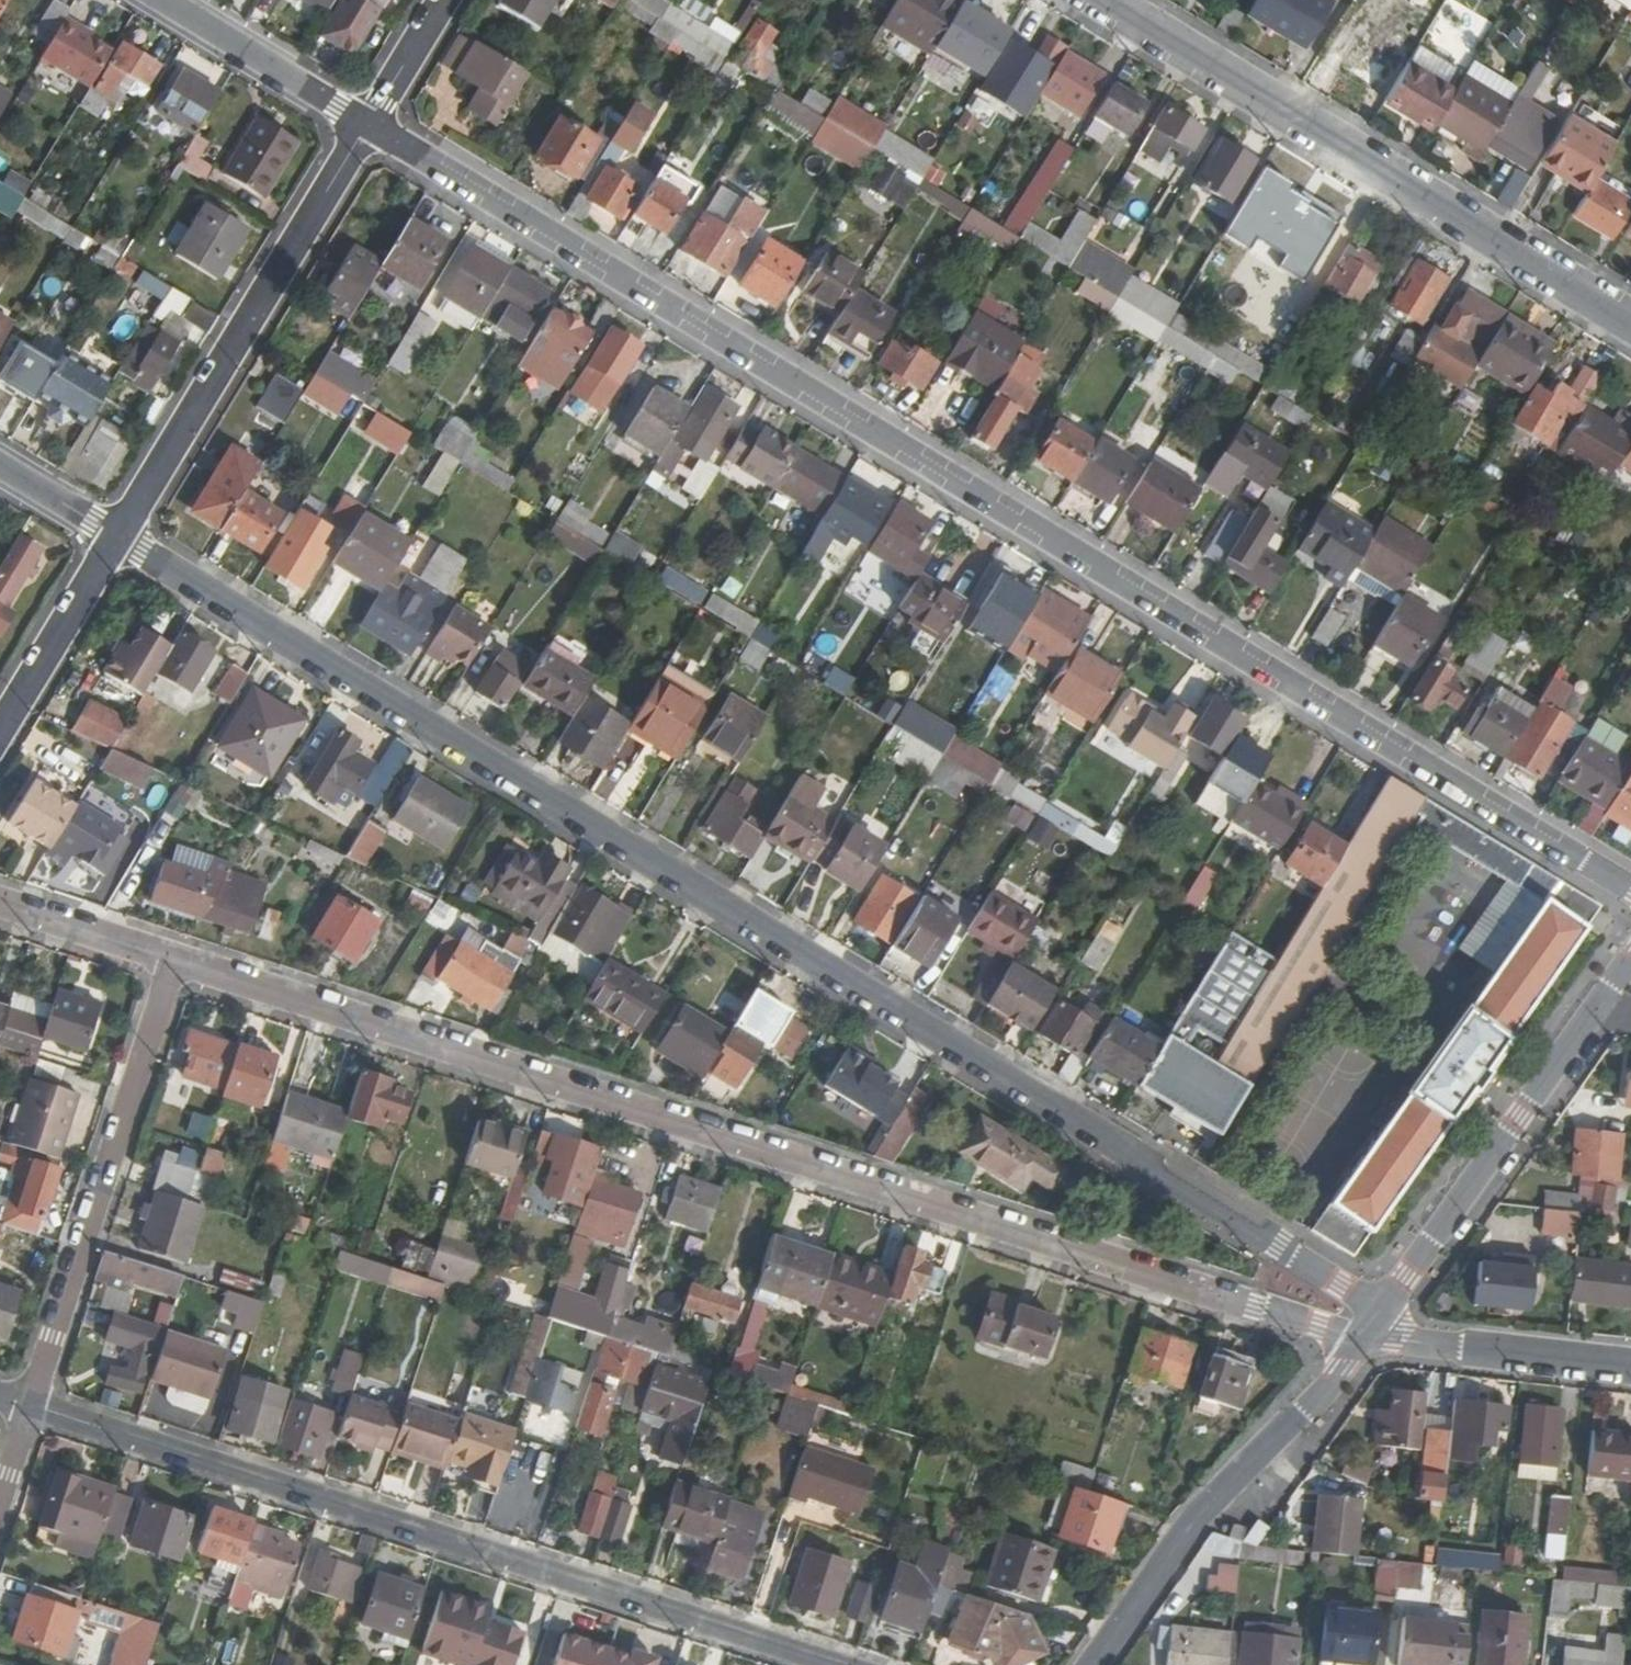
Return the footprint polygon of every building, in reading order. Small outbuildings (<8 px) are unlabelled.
[(9,0),(0,0),(0,14),(9,0)] [(41,24),(56,34),(67,17),(72,8),(60,0),(55,0),(41,24)] [(327,13),(334,0),(307,0),(327,13)] [(339,2),(319,36),(335,46),(346,53),(356,49),(362,39),(385,0),(337,0),(339,2)] [(498,7),(535,30),(554,0),(503,0),(498,7)] [(641,8),(640,0),(628,0),(641,8)] [(881,24),(931,54),(934,49),(961,6),(961,5),(953,0),(896,0),(881,24)] [(1306,48),(1323,20),(1333,4),(1327,0),(1258,0),(1251,13),(1306,48)] [(1630,8),(1630,0),(1617,0),(1630,8)] [(677,30),(726,60),(732,50),(735,45),(667,4),(658,18),(677,30)] [(961,6),(934,49),(983,79),(1010,35),(961,6)] [(56,34),(42,56),(92,86),(97,77),(113,52),(91,38),(79,31),(82,27),(67,17),(56,34)] [(658,18),(652,29),(671,41),(671,39),(677,30),(658,18)] [(726,60),(774,89),(784,72),(761,59),(777,32),(756,19),(736,52),(732,50),(726,60)] [(79,31),(91,38),(93,33),(82,27),(79,31)] [(671,39),(721,69),(726,60),(677,30),(671,39)] [(480,90),(468,108),(494,124),(524,76),(458,34),(439,64),(480,90)] [(1038,52),(1059,59),(1066,41),(1045,34),(1038,52)] [(1363,35),(1340,70),(1372,91),(1378,94),(1401,57),(1363,35)] [(992,73),(1024,93),(1013,111),(1023,118),(1053,68),(1011,43),(992,73)] [(125,44),(102,80),(114,88),(125,95),(135,79),(147,86),(160,65),(125,44)] [(1065,54),(1041,93),(1079,116),(1103,77),(1065,54)] [(1511,104),(1486,144),(1523,168),(1554,120),(1525,103),(1548,67),(1537,60),(1511,104)] [(1407,62),(1384,98),(1383,100),(1431,129),(1435,123),(1455,91),(1407,62)] [(184,71),(168,97),(174,100),(166,114),(197,133),(221,93),(184,71)] [(728,72),(711,98),(740,117),(748,105),(731,93),(739,79),(728,72)] [(1455,91),(1435,123),(1466,142),(1462,149),(1478,159),(1486,144),(1511,104),(1464,75),(1455,91)] [(92,86),(80,106),(97,116),(114,88),(102,80),(97,77),(92,86)] [(794,101),(804,107),(810,96),(788,83),(781,93),(794,101)] [(1092,116),(1126,138),(1147,105),(1112,83),(1092,116)] [(764,105),(784,118),(794,101),(781,93),(774,89),(764,105)] [(838,95),(824,119),(838,127),(824,151),(858,171),(886,122),(838,95)] [(784,118),(813,135),(823,118),(804,107),(794,101),(784,118)] [(1576,103),(1539,163),(1557,173),(1557,172),(1586,189),(1593,178),(1623,129),(1576,103)] [(581,184),(564,212),(577,220),(588,202),(614,218),(633,187),(606,170),(620,147),(627,151),(649,115),(631,104),(604,148),(581,184)] [(1167,135),(1163,141),(1166,144),(1188,157),(1204,133),(1164,108),(1153,127),(1167,135)] [(254,116),(220,172),(259,196),(293,140),(254,116)] [(535,156),(581,184),(604,148),(558,119),(535,156)] [(1153,127),(1138,151),(1155,162),(1166,144),(1163,141),(1167,135),(1153,127)] [(873,149),(922,179),(932,162),(883,132),(873,149)] [(1043,162),(1007,219),(1023,229),(1027,222),(1072,148),(1060,140),(1046,163),(1043,162)] [(172,148),(158,171),(169,178),(176,165),(185,151),(187,147),(182,144),(177,152),(172,148)] [(1223,146),(1199,184),(1228,202),(1252,164),(1223,146)] [(176,165),(203,182),(212,168),(185,151),(176,165)] [(882,163),(867,189),(885,200),(886,197),(903,208),(916,187),(918,185),(882,163)] [(1252,198),(1275,212),(1274,213),(1322,243),(1316,254),(1315,253),(1302,274),(1323,286),(1326,283),(1348,246),(1358,230),(1338,219),(1342,212),(1271,168),(1252,198)] [(1516,170),(1497,200),(1511,208),(1530,179),(1516,170)] [(30,186),(10,173),(2,184),(24,197),(30,186)] [(1570,215),(1608,237),(1630,201),(1630,200),(1593,178),(1586,189),(1570,215)] [(653,179),(633,212),(664,232),(685,200),(653,179)] [(918,185),(916,187),(929,194),(930,196),(936,187),(934,186),(922,179),(918,185)] [(936,187),(930,196),(949,207),(954,198),(936,187)] [(970,208),(954,198),(948,210),(963,220),(970,208)] [(703,218),(681,252),(720,276),(760,213),(742,201),(723,231),(703,218)] [(205,203),(174,253),(214,277),(245,228),(205,203)] [(1017,237),(1067,267),(1084,240),(1095,220),(1079,211),(1059,243),(1027,222),(1023,229),(1017,237)] [(1268,224),(1315,253),(1316,254),(1322,243),(1274,213),(1268,224)] [(47,214),(40,228),(75,246),(82,232),(47,214)] [(409,217),(382,262),(381,265),(417,288),(438,254),(433,251),(441,237),(409,217)] [(131,239),(120,256),(130,262),(141,245),(131,239)] [(1067,267),(1115,297),(1129,275),(1132,269),(1084,240),(1067,267)] [(739,286),(775,309),(802,265),(767,242),(739,286)] [(100,243),(92,258),(112,271),(116,263),(120,256),(100,243)] [(473,245),(445,293),(480,315),(493,294),(509,267),(473,245)] [(355,246),(323,301),(349,317),(381,265),(382,262),(355,246)] [(1348,246),(1326,283),(1367,308),(1391,269),(1358,249),(1355,251),(1348,246)] [(802,291),(839,313),(851,293),(863,273),(827,251),(802,291)] [(116,263),(133,275),(138,267),(130,262),(120,256),(116,263)] [(1390,304),(1420,322),(1447,281),(1409,257),(1393,283),(1400,287),(1390,304)] [(509,267),(493,294),(533,318),(551,290),(510,266),(509,267)] [(1129,275),(1115,297),(1165,326),(1172,316),(1178,306),(1129,275)] [(138,285),(127,303),(150,317),(161,299),(138,285)] [(839,313),(827,332),(867,356),(890,318),(851,293),(839,313)] [(1507,317),(1469,293),(1458,309),(1455,307),(1441,329),(1434,325),(1432,328),(1422,345),(1419,349),(1413,358),(1463,389),(1476,367),(1483,355),(1468,345),(1473,338),(1489,347),(1503,324),(1506,318),(1507,317)] [(180,316),(202,329),(210,316),(188,303),(180,316)] [(550,308),(531,339),(517,363),(559,389),(581,352),(592,334),(550,308)] [(973,309),(943,358),(992,388),(1000,375),(1022,340),(973,309)] [(399,341),(416,350),(435,319),(419,310),(399,341)] [(1165,326),(1214,356),(1221,346),(1172,316),(1165,326)] [(1503,324),(1550,353),(1554,347),(1506,318),(1503,324)] [(1483,355),(1476,367),(1523,396),(1550,353),(1503,324),(1489,347),(1483,355)] [(146,325),(116,374),(146,392),(176,342),(146,325)] [(8,331),(0,326),(0,345),(8,331)] [(1158,337),(1207,367),(1214,356),(1165,326),(1158,337)] [(639,346),(610,328),(569,396),(598,414),(639,346)] [(1404,335),(1392,355),(1409,365),(1413,358),(1419,349),(1422,345),(1404,335)] [(404,369),(416,350),(399,341),(388,359),(404,369)] [(897,343),(881,367),(919,391),(935,367),(897,343)] [(0,374),(0,385),(30,403),(33,398),(52,367),(18,345),(0,374)] [(52,367),(33,398),(42,404),(41,406),(41,417),(55,425),(65,421),(66,418),(83,429),(89,418),(103,395),(53,365),(52,367)] [(1265,387),(1312,415),(1318,404),(1290,387),(1296,378),(1278,366),(1265,387)] [(274,371),(254,404),(285,422),(304,389),(274,371)] [(982,405),(972,422),(976,425),(967,439),(987,451),(1014,409),(1012,408),(1024,390),(1000,375),(992,388),(989,394),(994,397),(987,408),(982,405)] [(316,378),(302,400),(319,411),(333,388),(316,378)] [(737,405),(707,387),(703,385),(689,409),(668,444),(661,455),(674,462),(683,447),(703,459),(715,442),(737,405)] [(652,386),(624,433),(661,455),(668,444),(689,409),(652,386)] [(1537,388),(1515,424),(1534,437),(1556,400),(1537,388)] [(1567,395),(1556,412),(1572,422),(1585,402),(1580,399),(1578,402),(1567,395)] [(1605,482),(1630,440),(1630,422),(1617,413),(1611,425),(1584,408),(1556,453),(1605,482)] [(365,428),(397,448),(407,432),(375,412),(365,428)] [(89,418),(68,452),(107,475),(121,452),(113,447),(119,437),(104,427),(99,437),(94,435),(100,424),(89,418)] [(1057,424),(1034,461),(1069,482),(1091,445),(1057,424)] [(1217,460),(1265,490),(1267,487),(1288,454),(1239,424),(1217,460)] [(744,425),(727,453),(742,462),(741,465),(775,485),(798,448),(779,436),(777,440),(761,431),(760,434),(744,425)] [(458,460),(470,441),(446,427),(435,446),(458,460)] [(761,431),(777,440),(779,436),(764,427),(761,431)] [(1091,445),(1069,482),(1103,505),(1130,463),(1095,441),(1091,445)] [(1621,464),(1630,471),(1630,447),(1621,464)] [(203,490),(209,493),(195,516),(218,532),(241,493),(257,467),(228,448),(203,490)] [(798,448),(775,485),(774,487),(822,515),(845,478),(846,477),(798,448)] [(458,460),(488,478),(494,467),(465,449),(458,460)] [(703,459),(699,465),(714,475),(718,468),(703,459)] [(1124,501),(1173,531),(1197,492),(1148,462),(1124,501)] [(699,465),(687,487),(702,496),(714,475),(699,465)] [(494,467),(488,478),(508,490),(515,480),(494,467)] [(845,478),(822,515),(804,546),(821,556),(840,525),(854,533),(858,528),(872,536),(891,507),(845,478)] [(1239,567),(1235,573),(1269,594),(1285,567),(1256,549),(1275,520),(1280,523),(1293,503),(1267,487),(1265,490),(1249,516),(1224,558),(1239,567)] [(241,493),(218,532),(255,555),(279,518),(241,493)] [(344,499),(328,525),(346,537),(356,521),(362,511),(344,499)] [(1326,500),(1298,546),(1331,566),(1325,576),(1341,586),(1354,565),(1375,530),(1326,500)] [(901,506),(873,551),(902,569),(917,578),(920,572),(928,559),(913,550),(929,523),(901,506)] [(1224,527),(1205,558),(1218,567),(1220,564),(1224,558),(1249,516),(1238,510),(1226,529),(1224,527)] [(286,536),(266,569),(299,590),(311,570),(298,561),(316,532),(301,522),(292,517),(282,533),(286,536)] [(1375,530),(1354,565),(1403,595),(1432,548),(1383,518),(1375,530)] [(577,551),(586,537),(556,519),(548,533),(577,551)] [(346,537),(335,555),(383,585),(404,551),(356,521),(346,537)] [(645,547),(616,530),(604,548),(634,566),(645,547)] [(586,537),(577,551),(596,562),(604,548),(586,537)] [(0,562),(0,608),(35,551),(15,538),(0,562)] [(434,554),(423,571),(441,583),(452,565),(434,554)] [(1220,564),(1235,573),(1239,567),(1224,558),(1220,564)] [(383,585),(359,625),(410,655),(445,595),(418,579),(423,571),(411,564),(394,592),(383,585)] [(699,604),(708,589),(665,566),(657,580),(699,604)] [(1554,575),(1565,582),(1569,575),(1559,569),(1554,575)] [(1003,571),(980,608),(1017,630),(1040,593),(1003,571)] [(917,578),(896,613),(943,642),(968,601),(920,572),(917,578)] [(749,635),(758,621),(712,592),(703,607),(749,635)] [(1049,596),(1029,630),(1051,645),(1058,634),(1072,643),(1086,619),(1049,596)] [(1402,596),(1374,643),(1407,663),(1421,640),(1424,642),(1438,619),(1402,596)] [(490,629),(454,607),(424,657),(438,665),(443,657),(445,653),(456,660),(467,667),(490,629)] [(1325,612),(1309,637),(1323,646),(1339,620),(1325,612)] [(756,625),(741,661),(764,670),(779,634),(756,625)] [(122,644),(103,674),(141,698),(155,675),(172,649),(142,630),(130,649),(122,644)] [(1482,632),(1463,664),(1470,668),(1490,637),(1482,632)] [(155,675),(166,681),(186,693),(210,653),(180,634),(172,649),(155,675)] [(1490,637),(1470,668),(1485,677),(1504,646),(1490,637)] [(545,647),(522,685),(570,715),(582,695),(593,677),(545,647)] [(1075,647),(1048,689),(1096,718),(1122,675),(1075,647)] [(1442,647),(1438,654),(1454,664),(1459,656),(1442,647)] [(456,660),(445,653),(443,657),(454,664),(456,660)] [(500,653),(476,694),(500,709),(525,668),(500,653)] [(1138,654),(1119,686),(1123,690),(1122,693),(1132,699),(1136,692),(1155,704),(1172,675),(1138,654)] [(662,671),(711,700),(718,689),(670,658),(662,671)] [(1433,662),(1409,701),(1427,712),(1436,697),(1454,709),(1464,691),(1445,679),(1450,672),(1433,662)] [(822,680),(845,694),(854,679),(832,665),(822,680)] [(232,668),(214,697),(229,706),(247,678),(232,668)] [(662,671),(631,724),(661,742),(660,746),(678,756),(711,700),(662,671)] [(155,675),(141,698),(125,724),(109,750),(120,755),(166,681),(155,675)] [(256,693),(221,749),(269,779),(299,730),(269,711),(274,705),(256,693)] [(570,715),(554,740),(600,767),(627,722),(582,695),(570,715)] [(893,723),(900,703),(883,697),(877,717),(893,723)] [(732,698),(707,741),(742,763),(768,721),(732,698)] [(1161,771),(1183,736),(1181,734),(1190,718),(1170,706),(1161,723),(1145,713),(1142,706),(1132,699),(1124,702),(1106,733),(1128,746),(1126,751),(1161,771)] [(1483,711),(1468,735),(1503,757),(1525,721),(1490,700),(1483,711)] [(90,702),(71,733),(101,746),(109,750),(125,724),(90,702)] [(269,711),(299,730),(303,723),(274,705),(269,711)] [(1543,706),(1508,762),(1537,779),(1550,759),(1554,753),(1573,724),(1543,706)] [(1475,707),(1459,730),(1468,735),(1483,711),(1475,707)] [(1201,715),(1181,749),(1213,769),(1234,735),(1201,715)] [(626,732),(674,762),(678,756),(660,746),(661,742),(631,724),(626,732)] [(900,746),(893,757),(927,778),(943,754),(917,738),(894,724),(886,737),(900,746)] [(917,738),(943,754),(950,742),(924,726),(917,738)] [(1269,726),(1248,761),(1262,771),(1284,735),(1269,726)] [(338,735),(302,793),(328,809),(341,787),(359,798),(375,808),(411,749),(396,739),(377,770),(352,754),(356,747),(338,735)] [(71,738),(61,759),(89,774),(94,765),(98,767),(104,759),(107,753),(109,750),(101,746),(98,751),(71,738)] [(1586,788),(1581,795),(1594,803),(1606,810),(1608,807),(1630,770),(1630,769),(1582,738),(1561,772),(1586,788)] [(700,751),(736,774),(742,763),(707,741),(700,751)] [(943,754),(927,778),(943,787),(953,771),(987,791),(991,783),(943,754)] [(1608,807),(1630,821),(1630,770),(1608,807)] [(1561,772),(1556,780),(1581,795),(1586,788),(1561,772)] [(29,830),(51,843),(77,800),(36,774),(10,815),(30,828),(29,830)] [(1379,1134),(1329,1205),(1311,1230),(1353,1255),(1369,1232),(1419,1162),(1470,1091),(1475,1094),(1484,1081),(1491,1072),(1486,1068),(1588,927),(1601,909),(1604,906),(1391,777),(1347,849),(1324,888),(1281,959),(1227,1047),(1216,1064),(1195,1098),(1186,1114),(1221,1136),(1276,1045),(1281,1048),(1360,918),(1355,915),(1412,821),(1545,900),(1379,1134)] [(738,779),(707,831),(750,858),(763,836),(745,825),(742,829),(734,824),(755,790),(738,779)] [(1256,781),(1234,818),(1280,846),(1307,801),(1292,792),(1287,800),(1274,792),(1256,781)] [(418,783),(395,824),(447,853),(470,812),(418,783)] [(1279,785),(1274,792),(1287,800),(1292,792),(1279,785)] [(341,787),(328,809),(345,820),(359,798),(341,787)] [(788,794),(764,835),(799,857),(824,817),(788,794)] [(77,802),(44,854),(63,866),(69,855),(105,878),(128,841),(115,834),(119,828),(77,802)] [(1594,803),(1578,829),(1590,836),(1606,810),(1594,803)] [(1025,829),(1032,813),(1014,806),(1007,822),(1025,829)] [(824,817),(799,857),(810,864),(834,823),(824,817)] [(1294,855),(1287,866),(1324,888),(1347,849),(1311,826),(1306,834),(1294,855)] [(363,828),(345,856),(366,865),(382,839),(363,828)] [(1295,828),(1283,848),(1294,855),(1306,834),(1295,828)] [(307,847),(341,863),(345,856),(310,841),(307,847)] [(517,851),(497,883),(529,904),(523,912),(539,921),(552,929),(562,912),(579,886),(566,878),(570,871),(553,860),(547,869),(537,863),(517,851)] [(543,854),(537,863),(547,869),(553,860),(543,854)] [(160,863),(148,900),(195,915),(196,912),(202,913),(215,893),(201,888),(204,877),(160,863)] [(1201,865),(1184,904),(1199,910),(1216,872),(1201,865)] [(883,877),(857,922),(890,943),(917,899),(883,877)] [(215,893),(202,913),(200,918),(240,930),(262,895),(222,882),(215,893)] [(491,893),(523,912),(529,904),(497,883),(491,893)] [(585,886),(566,915),(615,946),(634,917),(585,886)] [(991,891),(967,930),(1015,959),(1039,920),(991,891)] [(337,895),(311,937),(350,963),(378,921),(337,895)] [(409,896),(405,903),(425,912),(428,904),(409,896)] [(922,898),(893,944),(928,965),(956,919),(922,898)] [(439,899),(425,921),(448,935),(461,912),(439,899)] [(1611,917),(1601,909),(1588,927),(1599,934),(1611,917)] [(550,932),(603,966),(606,960),(615,946),(566,915),(562,912),(552,929),(550,932)] [(852,931),(886,951),(890,943),(857,922),(852,931)] [(1231,928),(1159,1047),(1136,1085),(1157,1097),(1162,1089),(1176,1097),(1181,1090),(1195,1098),(1216,1064),(1188,1047),(1198,1030),(1227,1047),(1281,959),(1231,928)] [(438,943),(418,974),(434,984),(438,978),(498,1016),(511,994),(502,988),(510,974),(508,972),(529,939),(511,932),(502,947),(486,936),(476,952),(455,939),(449,949),(438,943)] [(603,966),(579,1001),(621,1027),(616,1035),(634,1046),(665,998),(606,960),(603,966)] [(1003,978),(987,1004),(1032,1031),(1057,989),(1013,963),(1003,978)] [(983,966),(967,994),(986,1006),(987,1004),(1003,978),(983,966)] [(48,1022),(42,1038),(86,1052),(102,1006),(59,991),(54,1007),(48,1022)] [(15,994),(9,1009),(48,1022),(54,1007),(15,994)] [(1061,1005),(1042,1035),(1074,1055),(1076,1056),(1102,1014),(1087,1004),(1080,1016),(1061,1005)] [(729,1035),(715,1056),(721,1060),(712,1073),(734,1086),(779,1017),(763,1006),(746,1032),(735,1025),(729,1035)] [(686,1007),(661,1045),(704,1073),(715,1056),(729,1035),(686,1007)] [(8,1014),(3,1028),(42,1041),(42,1038),(48,1022),(9,1009),(8,1014)] [(1089,1057),(1136,1085),(1159,1047),(1112,1019),(1089,1057)] [(788,1023),(771,1049),(791,1062),(808,1036),(788,1023)] [(0,1035),(0,1047),(36,1059),(42,1041),(3,1028),(0,1035)] [(191,1056),(183,1080),(221,1092),(234,1050),(235,1048),(189,1034),(183,1054),(191,1056)] [(234,1050),(221,1092),(257,1104),(271,1061),(234,1050)] [(823,1090),(888,1131),(907,1103),(893,1093),(897,1086),(868,1068),(867,1059),(855,1052),(846,1054),(823,1090)] [(1074,1055),(1060,1078),(1072,1084),(1086,1062),(1076,1056),(1074,1055)] [(868,1068),(880,1075),(883,1070),(867,1059),(868,1068)] [(1616,1068),(1614,1090),(1630,1091),(1630,1069),(1616,1068)] [(362,1073),(346,1120),(375,1129),(379,1119),(398,1125),(407,1098),(388,1091),(391,1083),(362,1073)] [(29,1112),(17,1148),(57,1161),(79,1096),(31,1081),(21,1109),(29,1112)] [(888,1131),(871,1156),(890,1162),(932,1099),(917,1089),(907,1103),(888,1131)] [(1157,1097),(1176,1109),(1185,1114),(1195,1098),(1181,1090),(1176,1097),(1162,1089),(1157,1097)] [(1630,1104),(1630,1091),(1614,1090),(1612,1102),(1630,1104)] [(286,1100),(271,1145),(331,1165),(346,1120),(286,1100)] [(21,1109),(10,1145),(17,1148),(29,1112),(21,1109)] [(187,1135),(208,1139),(211,1115),(190,1112),(187,1135)] [(982,1119),(962,1152),(1008,1179),(1012,1173),(1026,1183),(1032,1174),(1053,1187),(1064,1169),(982,1119)] [(478,1123),(465,1163),(511,1179),(525,1138),(478,1123)] [(1570,1127),(1562,1192),(1576,1194),(1575,1206),(1602,1209),(1607,1175),(1610,1176),(1616,1132),(1570,1127)] [(541,1131),(531,1162),(545,1166),(547,1160),(554,1135),(541,1131)] [(554,1135),(547,1160),(554,1162),(583,1172),(593,1175),(601,1151),(554,1135)] [(2,1227),(34,1237),(59,1162),(57,1161),(17,1148),(10,1145),(1,1142),(0,1144),(0,1151),(21,1157),(14,1180),(18,1182),(2,1227)] [(218,1177),(226,1154),(206,1147),(198,1169),(218,1177)] [(164,1157),(154,1186),(158,1187),(187,1196),(196,1168),(164,1157)] [(593,1175),(554,1162),(543,1195),(582,1208),(593,1175)] [(1012,1173),(1008,1179),(1024,1188),(1026,1183),(1012,1173)] [(680,1174),(665,1218),(708,1233),(722,1188),(680,1174)] [(596,1183),(578,1235),(611,1245),(615,1233),(626,1237),(639,1198),(596,1183)] [(158,1187),(139,1244),(182,1259),(201,1201),(187,1196),(158,1187)] [(1547,1191),(1544,1208),(1574,1211),(1575,1206),(1576,1194),(1562,1192),(1547,1191)] [(501,1219),(513,1221),(518,1195),(505,1193),(501,1219)] [(1544,1208),(1542,1223),(1572,1227),(1574,1211),(1544,1208)] [(311,1227),(308,1236),(343,1247),(346,1248),(349,1240),(311,1227)] [(287,1229),(284,1240),(299,1245),(303,1234),(287,1229)] [(435,1256),(430,1268),(428,1275),(447,1281),(468,1289),(482,1248),(441,1235),(435,1256)] [(773,1238),(758,1283),(777,1288),(817,1302),(817,1301),(832,1257),(773,1238)] [(400,1244),(396,1257),(406,1261),(405,1263),(419,1268),(420,1265),(430,1268),(435,1256),(400,1244)] [(368,1256),(395,1265),(404,1268),(405,1263),(406,1261),(396,1257),(370,1248),(368,1256)] [(904,1249),(889,1298),(908,1304),(913,1287),(939,1296),(947,1272),(921,1264),(924,1256),(904,1249)] [(340,1250),(334,1268),(439,1301),(444,1283),(340,1250)] [(108,1276),(105,1287),(126,1295),(130,1283),(175,1298),(182,1277),(104,1251),(97,1273),(108,1276)] [(832,1257),(817,1301),(861,1316),(863,1310),(878,1315),(887,1288),(870,1282),(875,1266),(833,1253),(832,1257)] [(1571,1299),(1630,1305),(1630,1264),(1576,1257),(1571,1299)] [(1479,1258),(1474,1304),(1512,1308),(1517,1262),(1479,1258)] [(875,1266),(870,1282),(887,1288),(892,1272),(875,1266)] [(554,1317),(577,1324),(608,1335),(625,1283),(628,1274),(607,1267),(595,1303),(592,1313),(571,1306),(574,1297),(555,1291),(547,1314),(554,1317)] [(274,1270),(268,1289),(281,1294),(287,1274),(274,1270)] [(499,1272),(491,1296),(502,1300),(505,1300),(507,1293),(533,1302),(539,1285),(499,1272)] [(693,1285),(686,1306),(734,1321),(741,1300),(734,1297),(737,1287),(721,1281),(717,1292),(693,1285)] [(654,1349),(661,1351),(667,1354),(671,1342),(676,1326),(647,1317),(643,1330),(637,1328),(639,1323),(619,1317),(622,1307),(628,1308),(635,1286),(625,1283),(608,1335),(611,1335),(654,1349)] [(777,1288),(758,1283),(753,1296),(772,1302),(777,1288)] [(6,1343),(21,1298),(0,1290),(0,1341),(6,1343)] [(226,1292),(221,1307),(235,1312),(240,1297),(226,1292)] [(991,1295),(977,1337),(1003,1346),(1016,1306),(1017,1303),(991,1295)] [(240,1297),(235,1312),(258,1319),(263,1304),(240,1297)] [(574,1297),(571,1306),(592,1313),(595,1303),(574,1297)] [(1016,1306),(1003,1346),(1043,1359),(1056,1320),(1016,1306)] [(577,1324),(572,1339),(603,1349),(608,1335),(577,1324)] [(1141,1329),(1126,1376),(1144,1382),(1150,1364),(1182,1375),(1192,1346),(1141,1329)] [(164,1333),(149,1380),(208,1399),(223,1351),(164,1333)] [(597,1369),(578,1425),(603,1433),(617,1390),(605,1386),(609,1372),(621,1377),(645,1385),(652,1366),(648,1365),(654,1349),(611,1335),(600,1369),(597,1369)] [(671,1342),(667,1354),(673,1355),(694,1362),(697,1350),(671,1342)] [(525,1344),(509,1394),(527,1400),(539,1364),(538,1363),(542,1350),(525,1344)] [(1211,1354),(1197,1396),(1238,1410),(1252,1367),(1244,1364),(1247,1356),(1218,1346),(1214,1355),(1211,1354)] [(650,1386),(661,1351),(654,1349),(648,1365),(652,1366),(645,1385),(650,1386)] [(111,1369),(107,1386),(140,1393),(148,1354),(131,1350),(125,1372),(111,1369)] [(650,1386),(642,1408),(653,1412),(668,1369),(673,1355),(667,1354),(661,1351),(650,1386)] [(759,1383),(784,1393),(793,1371),(767,1361),(759,1383)] [(539,1364),(527,1400),(569,1414),(571,1406),(551,1398),(560,1371),(539,1364)] [(668,1369),(653,1412),(673,1418),(660,1454),(682,1461),(705,1392),(683,1386),(687,1375),(668,1369)] [(560,1371),(551,1398),(571,1406),(580,1378),(560,1371)] [(609,1372),(605,1386),(617,1390),(621,1377),(609,1372)] [(246,1380),(239,1399),(257,1404),(262,1385),(246,1380)] [(239,1399),(230,1431),(270,1444),(287,1393),(262,1385),(257,1404),(239,1399)] [(355,1387),(341,1430),(374,1440),(372,1446),(391,1452),(393,1447),(406,1407),(386,1400),(387,1397),(355,1387)] [(406,1407),(393,1447),(448,1464),(449,1462),(462,1422),(464,1416),(467,1407),(412,1390),(407,1404),(406,1407)] [(781,1414),(797,1419),(793,1430),(809,1435),(819,1403),(788,1393),(781,1414)] [(1371,1416),(1367,1452),(1412,1456),(1418,1397),(1384,1394),(1382,1417),(1371,1416)] [(292,1401),(278,1447),(317,1459),(330,1414),(292,1401)] [(1443,1435),(1440,1463),(1470,1466),(1472,1449),(1485,1451),(1487,1434),(1497,1435),(1500,1411),(1445,1405),(1444,1419),(1443,1435)] [(1519,1406),(1513,1462),(1544,1465),(1549,1410),(1519,1406)] [(462,1422),(449,1462),(470,1469),(480,1472),(477,1480),(499,1487),(517,1432),(496,1426),(499,1418),(467,1407),(464,1416),(462,1422)] [(1425,1433),(1443,1435),(1444,1419),(1426,1417),(1425,1433)] [(1584,1476),(1630,1481),(1630,1436),(1587,1431),(1584,1476)] [(1421,1432),(1414,1507),(1436,1509),(1439,1469),(1440,1463),(1443,1435),(1425,1433),(1421,1432)] [(805,1446),(789,1498),(806,1504),(808,1498),(861,1515),(876,1468),(805,1446)] [(391,1452),(446,1470),(448,1464),(393,1447),(391,1452)] [(1345,1462),(1339,1477),(1364,1488),(1370,1473),(1345,1462)] [(470,1469),(468,1477),(477,1480),(480,1472),(470,1469)] [(57,1471),(38,1527),(94,1546),(98,1535),(101,1525),(111,1497),(79,1485),(80,1479),(57,1471)] [(80,1479),(79,1485),(111,1497),(112,1492),(113,1491),(80,1479)] [(675,1482),(660,1526),(715,1545),(729,1502),(730,1500),(675,1482)] [(1074,1486),(1057,1535),(1107,1551),(1123,1502),(1089,1491),(1074,1486)] [(628,1494),(615,1489),(612,1500),(601,1532),(600,1536),(619,1543),(631,1507),(625,1505),(628,1494)] [(111,1497),(101,1525),(119,1531),(130,1499),(112,1492),(111,1497)] [(592,1493),(580,1530),(600,1536),(601,1532),(612,1500),(592,1493)] [(1546,1494),(1542,1535),(1560,1536),(1565,1496),(1546,1494)] [(1317,1497),(1313,1533),(1319,1533),(1323,1498),(1317,1497)] [(1323,1498),(1319,1533),(1313,1533),(1311,1556),(1317,1557),(1352,1560),(1359,1502),(1323,1498)] [(729,1502),(715,1545),(708,1568),(742,1579),(763,1513),(729,1502)] [(142,1503),(128,1544),(176,1559),(189,1519),(142,1503)] [(208,1509),(194,1551),(237,1566),(250,1524),(208,1509)] [(101,1525),(98,1535),(115,1541),(119,1531),(101,1525)] [(1254,1526),(1238,1548),(1241,1549),(1256,1550),(1266,1534),(1254,1526)] [(264,1555),(257,1577),(283,1585),(295,1548),(278,1543),(280,1535),(261,1529),(258,1536),(251,1534),(245,1549),(264,1555)] [(1228,1529),(1223,1543),(1236,1547),(1240,1533),(1228,1529)] [(1005,1532),(988,1587),(1036,1603),(1054,1549),(1005,1532)] [(362,1536),(356,1556),(366,1560),(373,1539),(362,1536)] [(1209,1540),(1200,1552),(1237,1562),(1238,1548),(1236,1547),(1223,1543),(1209,1540)] [(900,1567),(883,1621),(904,1628),(906,1621),(924,1627),(937,1585),(947,1553),(925,1546),(916,1572),(900,1567)] [(320,1550),(307,1590),(351,1605),(363,1570),(333,1562),(335,1555),(320,1550)] [(809,1552),(792,1604),(833,1618),(845,1582),(851,1583),(855,1572),(848,1570),(850,1566),(809,1552)] [(1431,1554),(1430,1568),(1475,1573),(1493,1575),(1494,1561),(1431,1554)] [(1382,1563),(1377,1596),(1393,1598),(1396,1565),(1382,1563)] [(1556,1582),(1574,1583),(1575,1572),(1557,1571),(1556,1582)] [(1622,1578),(1575,1572),(1574,1583),(1620,1589),(1622,1578)] [(375,1576),(358,1625),(405,1640),(422,1592),(375,1576)] [(1206,1578),(1204,1594),(1232,1597),(1234,1581),(1206,1578)] [(860,1582),(849,1615),(868,1621),(878,1588),(860,1582)] [(1553,1582),(1549,1614),(1567,1616),(1571,1583),(1556,1582),(1553,1582)] [(32,1583),(14,1641),(64,1657),(83,1600),(76,1598),(32,1583)] [(1602,1605),(1626,1608),(1628,1590),(1604,1587),(1602,1605)] [(964,1594),(1026,1614),(1023,1607),(966,1589),(964,1594)] [(439,1591),(418,1653),(454,1664),(509,1664),(520,1634),(492,1624),(489,1630),(480,1627),(482,1621),(487,1608),(439,1591)] [(964,1594),(951,1636),(986,1648),(990,1646),(995,1657),(1037,1641),(1026,1614),(964,1594)] [(91,1603),(82,1630),(109,1639),(118,1611),(91,1603)] [(1404,1605),(1403,1619),(1418,1620),(1419,1606),(1404,1605)] [(1479,1664),(1511,1664),(1512,1658),(1520,1659),(1525,1614),(1485,1609),(1479,1664)] [(1321,1664),(1372,1664),(1377,1614),(1327,1610),(1321,1664)] [(154,1623),(127,1614),(111,1664),(141,1664),(142,1659),(154,1623)] [(1398,1664),(1443,1664),(1444,1657),(1451,1658),(1454,1624),(1418,1620),(1403,1619),(1398,1664)] [(492,1624),(482,1621),(480,1627),(489,1630),(492,1624)] [(1223,1664),(1289,1664),(1292,1641),(1275,1640),(1276,1629),(1238,1625),(1237,1635),(1227,1634),(1227,1636),(1223,1664)] [(1163,1651),(1162,1664),(1223,1664),(1227,1636),(1152,1628),(1149,1650),(1163,1651)] [(607,1648),(560,1633),(549,1664),(601,1664),(607,1648)] [(607,1648),(601,1664),(651,1664),(651,1663),(626,1655),(607,1648)] [(628,1649),(626,1655),(651,1663),(653,1658),(628,1649)]
